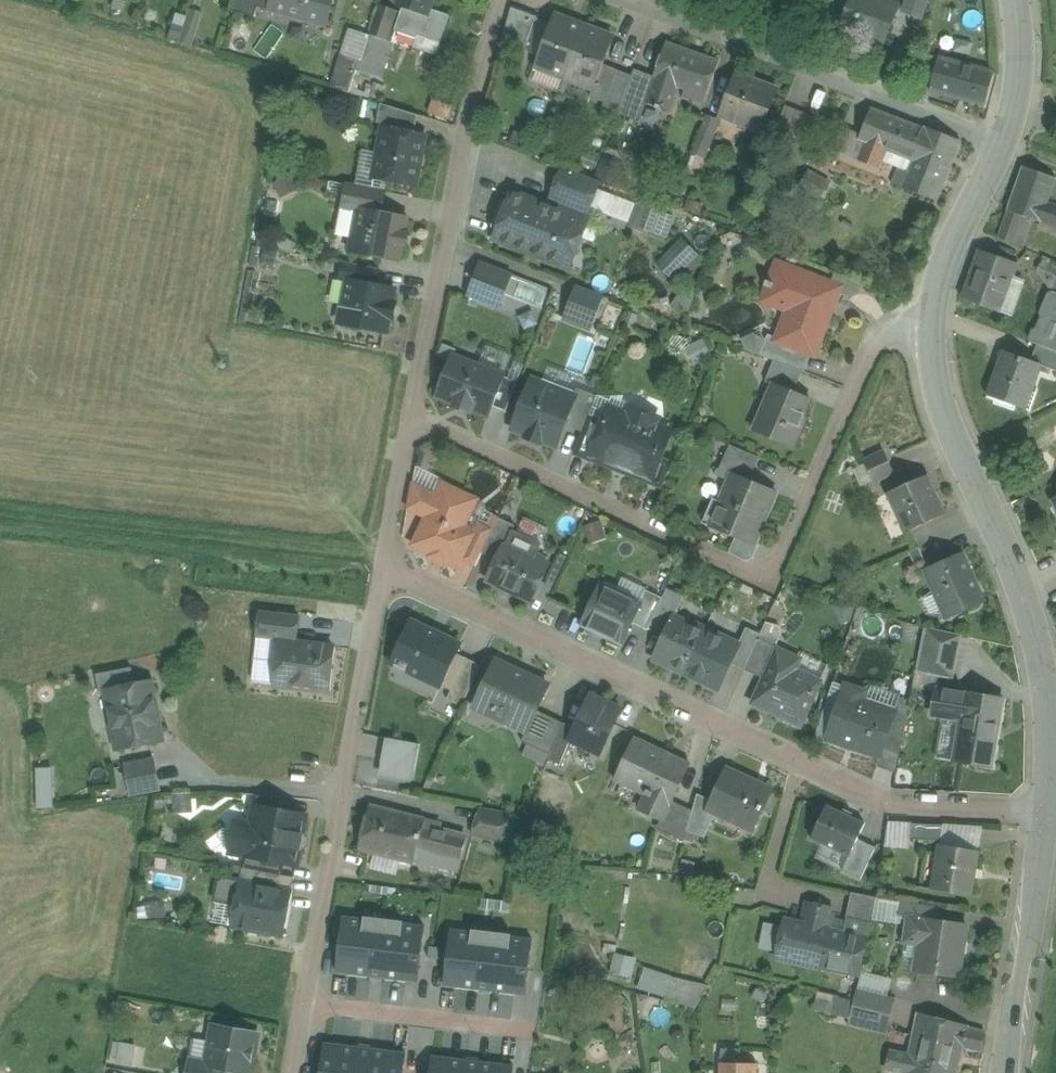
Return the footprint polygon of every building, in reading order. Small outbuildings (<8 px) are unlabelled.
[(126,0),(116,0),(113,10),(127,14),(131,2),(126,0)] [(233,10),(255,17),(259,6),(257,5),(258,0),(236,0),(233,10)] [(257,5),(259,6),(272,9),(274,0),(258,0),(257,5)] [(272,9),(325,25),(333,0),(274,0),(272,9)] [(398,6),(404,9),(428,17),(434,0),(400,0),(398,6)] [(879,0),(853,0),(842,28),(883,44),(898,7),(879,0)] [(903,11),(923,19),(929,0),(907,0),(903,11)] [(206,11),(189,6),(185,18),(177,43),(194,48),(206,11)] [(397,11),(381,6),(371,35),(387,41),(397,11)] [(538,17),(512,8),(504,37),(527,46),(538,17)] [(428,17),(404,9),(396,32),(417,39),(418,36),(441,44),(450,16),(431,10),(428,17)] [(172,14),(165,39),(177,43),(185,18),(172,14)] [(586,27),(555,16),(536,67),(566,78),(586,27)] [(614,38),(586,27),(566,78),(594,89),(595,89),(604,65),(614,38)] [(387,41),(371,35),(363,60),(359,72),(380,79),(392,43),(387,41)] [(717,63),(666,45),(654,77),(679,86),(685,88),(706,95),(717,63)] [(363,60),(346,55),(347,52),(344,51),(332,88),(350,94),(357,72),(359,72),(363,60)] [(933,58),(923,55),(916,78),(927,81),(933,58)] [(991,74),(939,59),(929,92),(982,107),(991,74)] [(618,71),(604,65),(595,89),(594,89),(590,97),(605,103),(618,71)] [(632,76),(618,115),(640,123),(647,103),(647,102),(655,77),(654,77),(635,70),(632,76)] [(632,76),(618,71),(605,103),(603,109),(618,115),(632,76)] [(777,91),(736,75),(721,116),(761,131),(777,91)] [(679,86),(654,77),(655,77),(647,102),(647,103),(670,111),(679,86)] [(309,92),(302,81),(288,89),(295,101),(309,92)] [(706,95),(685,88),(681,97),(703,105),(707,96),(706,95)] [(448,105),(435,101),(430,114),(444,118),(448,105)] [(418,116),(381,104),(378,123),(416,131),(418,116)] [(821,120),(786,106),(776,130),(811,144),(821,120)] [(925,130),(872,109),(862,136),(860,140),(866,142),(888,151),(913,161),(925,130)] [(707,117),(693,153),(706,158),(720,122),(707,117)] [(862,136),(841,128),(833,150),(859,160),(866,142),(860,140),(862,136)] [(961,141),(926,128),(925,130),(913,161),(909,174),(903,187),(938,201),(961,141)] [(424,137),(385,130),(379,161),(386,162),(383,179),(415,184),(424,137)] [(888,151),(866,142),(859,160),(881,169),(883,164),(888,151)] [(913,161),(888,151),(883,164),(898,170),(909,174),(913,161)] [(620,167),(604,161),(598,177),(614,183),(620,167)] [(1055,178),(1024,167),(1009,211),(1024,216),(1032,219),(1040,222),(1047,202),(1055,178)] [(600,182),(563,168),(551,200),(588,214),(600,182)] [(909,174),(898,170),(893,183),(903,187),(909,174)] [(829,183),(810,172),(802,187),(821,198),(829,183)] [(289,174),(270,184),(279,201),(298,192),(289,174)] [(386,192),(347,185),(343,207),(361,211),(362,210),(382,214),(386,192)] [(587,222),(513,193),(495,239),(570,268),(587,222)] [(1047,202),(1040,222),(1055,228),(1055,205),(1047,202)] [(674,219),(637,205),(631,223),(667,236),(674,219)] [(382,214),(362,210),(361,211),(359,227),(361,231),(352,237),(349,252),(401,261),(403,247),(407,247),(409,234),(406,234),(409,219),(382,214)] [(1024,216),(1009,211),(999,239),(1023,247),(1027,236),(1018,233),(1024,216)] [(1032,219),(1024,216),(1018,233),(1027,236),(1032,219)] [(860,225),(849,219),(844,226),(855,233),(860,225)] [(696,253),(678,241),(663,263),(680,276),(696,253)] [(1017,264),(981,251),(963,300),(1000,313),(1017,264)] [(512,275),(481,263),(469,296),(499,308),(512,275)] [(381,271),(343,264),(340,280),(348,282),(348,281),(378,287),(381,271)] [(840,287),(779,264),(772,282),(765,280),(763,284),(770,287),(761,310),(786,320),(779,339),(779,340),(809,352),(814,353),(840,287)] [(378,287),(348,281),(348,282),(340,324),(388,333),(390,319),(393,319),(396,305),(393,304),(395,290),(378,287)] [(602,296),(578,287),(566,319),(590,328),(602,296)] [(1031,343),(1037,345),(1037,346),(1055,352),(1055,294),(1053,293),(1053,292),(1031,343)] [(890,296),(886,295),(882,305),(886,306),(890,296)] [(640,316),(630,312),(626,325),(636,329),(640,316)] [(762,341),(746,335),(741,348),(757,354),(762,341)] [(779,339),(769,335),(761,356),(775,361),(801,371),(809,352),(779,340),(779,339)] [(1037,346),(1032,361),(1039,364),(1039,365),(1055,372),(1055,352),(1037,346)] [(1032,361),(1003,351),(1003,352),(1006,353),(997,378),(994,376),(993,378),(995,378),(988,395),(987,395),(987,396),(1030,411),(1036,394),(1029,391),(1039,365),(1039,364),(1032,361)] [(504,376),(453,357),(438,397),(455,404),(454,407),(471,413),(472,410),(489,416),(492,408),(504,378),(504,376)] [(801,371),(775,361),(767,382),(774,384),(774,383),(794,391),(801,371)] [(504,378),(492,408),(506,414),(518,383),(504,378)] [(574,396),(533,381),(514,429),(528,435),(527,438),(541,443),(542,440),(556,446),(564,426),(575,397),(574,396)] [(774,384),(754,430),(795,447),(807,419),(804,418),(812,399),(794,391),(774,383),(774,384)] [(596,396),(577,388),(574,396),(575,397),(564,426),(582,432),(588,418),(596,396)] [(603,423),(590,458),(591,458),(650,481),(652,482),(661,459),(671,432),(654,425),(657,417),(633,408),(628,420),(607,412),(603,423)] [(582,432),(574,454),(591,460),(591,458),(590,458),(603,423),(588,418),(582,432)] [(758,457),(733,446),(722,471),(733,476),(733,475),(747,481),(758,457)] [(885,452),(865,461),(874,480),(894,471),(885,452)] [(673,464),(661,459),(652,482),(650,481),(649,483),(664,488),(673,464)] [(747,481),(733,475),(733,476),(721,503),(713,499),(703,523),(736,538),(754,545),(754,544),(776,492),(747,481)] [(925,476),(890,493),(908,531),(943,514),(925,476)] [(437,496),(412,484),(408,509),(427,518),(437,496)] [(427,518),(414,545),(461,568),(464,561),(477,534),(476,533),(464,528),(474,506),(440,490),(437,496),(427,518)] [(494,516),(489,529),(493,531),(499,518),(494,516)] [(541,550),(550,525),(525,516),(516,542),(541,550)] [(493,531),(482,553),(498,560),(505,545),(506,546),(516,526),(499,518),(493,531)] [(602,523),(583,529),(589,548),(608,542),(602,523)] [(489,529),(480,525),(476,533),(477,534),(464,561),(476,567),(482,553),(493,531),(489,529)] [(754,545),(736,538),(729,554),(746,562),(753,559),(759,546),(754,544),(754,545)] [(506,546),(505,545),(498,560),(489,580),(532,601),(548,565),(546,565),(545,558),(536,554),(531,557),(506,546)] [(962,555),(928,570),(937,590),(935,591),(947,618),(967,609),(964,602),(966,601),(980,595),(962,555)] [(618,593),(602,585),(583,624),(622,643),(632,623),(640,606),(639,606),(617,595),(618,593)] [(663,598),(650,625),(667,633),(674,617),(675,617),(684,597),(667,589),(663,598)] [(639,606),(640,606),(632,623),(648,630),(650,625),(663,598),(646,590),(639,606)] [(861,597),(845,591),(842,599),(858,605),(861,597)] [(300,617),(261,612),(258,638),(281,641),(297,643),(300,617)] [(404,619),(396,615),(390,629),(398,633),(404,619)] [(675,617),(674,617),(667,633),(664,638),(664,639),(655,658),(657,663),(666,667),(671,666),(685,672),(706,628),(690,620),(686,623),(675,617)] [(853,621),(840,617),(836,629),(849,633),(853,621)] [(461,645),(412,622),(392,665),(394,666),(412,674),(414,669),(441,682),(439,687),(441,688),(442,686),(457,654),(461,645)] [(740,644),(706,628),(685,672),(686,673),(700,679),(699,682),(718,692),(740,644)] [(923,657),(952,664),(952,663),(958,636),(928,629),(923,657)] [(777,648),(758,639),(745,669),(764,678),(777,649),(777,648)] [(297,643),(281,641),(276,684),(330,690),(335,647),(297,643)] [(799,659),(777,649),(764,678),(753,703),(799,724),(819,682),(794,670),(799,659)] [(482,666),(457,654),(442,686),(452,691),(448,700),(463,708),(482,666)] [(794,670),(819,682),(825,669),(800,657),(799,659),(794,670)] [(952,664),(923,657),(921,664),(931,666),(929,673),(944,676),(952,678),(955,664),(952,663),(952,664)] [(548,685),(497,661),(476,707),(526,731),(527,730),(536,711),(548,685)] [(941,690),(944,676),(929,673),(931,666),(921,664),(915,692),(936,696),(937,689),(941,690)] [(441,682),(414,669),(412,674),(394,666),(389,677),(434,698),(439,687),(441,682)] [(132,668),(97,675),(101,695),(107,693),(107,692),(136,686),(132,668)] [(136,686),(107,692),(107,693),(118,749),(163,741),(152,683),(136,686)] [(893,711),(863,700),(866,691),(846,684),(841,699),(827,737),(840,742),(841,739),(878,752),(882,743),(893,711)] [(941,690),(937,689),(936,696),(933,716),(939,717),(932,758),(993,768),(1004,700),(941,690)] [(621,709),(591,695),(575,729),(570,741),(573,743),(600,755),(621,709)] [(831,695),(817,733),(827,737),(841,699),(831,695)] [(893,711),(882,743),(901,750),(909,707),(897,702),(893,711)] [(536,711),(527,730),(532,733),(541,713),(536,711)] [(564,723),(541,713),(532,733),(527,745),(551,755),(564,723)] [(551,755),(549,759),(563,765),(573,743),(570,741),(575,729),(564,723),(551,755)] [(687,765),(636,741),(637,738),(636,738),(615,782),(616,782),(618,778),(648,792),(646,794),(647,795),(640,810),(661,820),(663,821),(672,801),(690,763),(688,762),(687,765)] [(901,750),(882,743),(878,752),(874,763),(896,772),(901,750)] [(366,752),(364,761),(379,763),(380,755),(366,752)] [(154,760),(126,765),(132,795),(160,790),(154,760)] [(379,763),(364,761),(362,773),(383,777),(385,765),(379,763)] [(423,779),(403,767),(394,783),(414,795),(423,779)] [(771,792),(727,771),(713,801),(707,813),(715,816),(718,810),(737,819),(736,821),(753,830),(771,792)] [(713,801),(698,794),(693,811),(687,832),(696,835),(705,838),(715,816),(707,813),(713,801)] [(194,795),(174,796),(175,814),(195,813),(194,795)] [(283,798),(258,795),(255,808),(273,812),(273,811),(281,812),(283,798)] [(672,801),(663,821),(661,820),(657,830),(684,843),(687,832),(693,811),(672,801)] [(865,824),(827,806),(811,839),(849,857),(850,857),(858,840),(865,824)] [(425,820),(372,807),(361,850),(414,864),(415,859),(418,848),(423,828),(425,820)] [(281,812),(273,811),(273,812),(255,808),(252,825),(237,823),(237,825),(232,848),(231,853),(246,856),(285,863),(298,865),(307,817),(281,812)] [(511,814),(481,809),(474,837),(503,844),(511,814)] [(423,828),(451,835),(453,827),(425,820),(423,828)] [(941,840),(940,845),(978,851),(983,824),(944,822),(944,825),(941,840)] [(912,847),(912,839),(913,824),(888,823),(887,846),(912,847)] [(232,848),(237,825),(235,824),(222,831),(221,837),(230,848),(232,848)] [(944,825),(913,824),(912,839),(941,840),(944,825)] [(451,835),(423,828),(418,848),(446,855),(451,835)] [(696,835),(687,832),(684,843),(693,845),(696,835)] [(466,839),(451,835),(446,855),(460,859),(466,839)] [(858,840),(850,857),(849,857),(843,871),(861,880),(876,848),(858,840)] [(978,851),(940,845),(933,888),(971,894),(978,851)] [(458,870),(460,859),(446,855),(418,848),(415,859),(458,870)] [(285,863),(246,856),(244,868),(256,871),(282,876),(285,863)] [(282,876),(256,871),(254,884),(292,891),(295,878),(282,876)] [(254,884),(224,878),(219,882),(212,924),(284,938),(292,891),(254,884)] [(846,918),(869,923),(868,924),(872,925),(876,898),(852,893),(846,918)] [(165,902),(145,903),(147,923),(166,922),(165,902)] [(940,908),(901,902),(899,916),(909,918),(909,917),(938,922),(940,908)] [(831,910),(808,905),(803,925),(826,930),(829,918),(831,910)] [(938,922),(909,917),(909,918),(905,942),(919,944),(915,970),(959,977),(967,926),(938,922)] [(366,920),(344,918),(337,973),(418,983),(425,927),(402,923),(401,931),(367,926),(366,920)] [(846,926),(834,923),(835,919),(829,918),(826,930),(829,931),(822,967),(858,975),(868,924),(869,923),(846,918),(846,919),(848,920),(846,926)] [(803,925),(786,921),(778,959),(821,970),(822,967),(829,931),(826,930),(803,925)] [(474,933),(452,930),(445,986),(526,996),(533,940),(508,937),(507,944),(474,939),(474,933)] [(612,944),(599,941),(597,949),(610,952),(612,944)] [(630,960),(614,955),(609,972),(626,976),(630,960)] [(673,976),(654,970),(647,995),(666,1000),(673,976)] [(710,986),(673,976),(666,1000),(696,1009),(710,986)] [(893,999),(858,990),(854,1003),(850,1019),(850,1021),(885,1030),(893,999)] [(854,1003),(838,999),(834,1015),(850,1019),(854,1003)] [(743,1002),(725,1001),(725,1012),(742,1013),(743,1002)] [(918,1015),(909,1055),(905,1072),(956,1072),(962,1049),(981,1053),(985,1032),(918,1015)] [(213,1026),(209,1046),(211,1047),(208,1062),(207,1067),(229,1071),(240,1072),(251,1072),(258,1034),(213,1026)] [(136,1066),(140,1044),(117,1039),(113,1062),(136,1066)] [(325,1044),(321,1072),(404,1072),(406,1054),(325,1044)] [(723,1051),(723,1062),(740,1063),(741,1052),(723,1051)] [(892,1052),(888,1071),(898,1072),(905,1072),(909,1055),(892,1052)] [(432,1057),(430,1072),(513,1072),(514,1067),(432,1057)] [(207,1067),(208,1062),(191,1059),(189,1072),(228,1072),(229,1071),(207,1067)] [(723,1062),(723,1072),(757,1072),(758,1064),(740,1063),(723,1062)]
